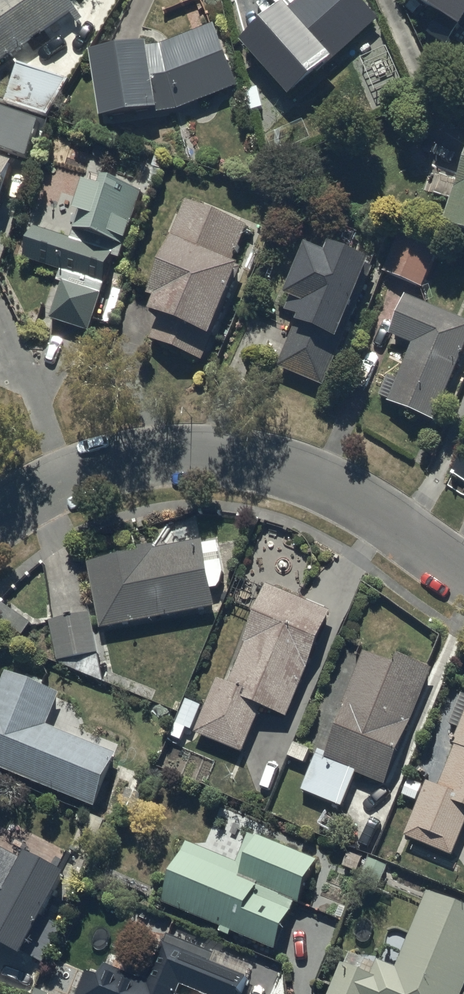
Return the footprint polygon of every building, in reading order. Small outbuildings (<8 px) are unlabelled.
[(77,7),(72,0),(0,0),(0,60),(77,7)] [(377,18),(361,0),(275,0),(283,9),(245,43),(292,95),(377,18)] [(463,25),(463,0),(424,0),(463,25)] [(177,102),(237,79),(214,22),(157,44),(93,53),(102,114),(177,102)] [(18,61),(6,99),(49,113),(69,78),(18,61)] [(22,132),(15,152),(28,157),(35,136),(22,132)] [(12,160),(0,156),(0,197),(12,160)] [(463,228),(463,166),(446,222),(463,228)] [(51,317),(89,329),(113,254),(120,256),(141,189),(92,173),(71,237),(34,225),(24,256),(66,270),(51,317)] [(151,337),(203,359),(242,265),(233,261),(249,224),(187,198),(148,292),(156,295),(151,307),(162,311),(151,337)] [(384,268),(422,285),(438,249),(400,232),(384,268)] [(278,365),(324,384),(372,269),(367,267),(371,257),(331,240),(327,249),(307,241),(286,292),(292,295),(287,308),(300,314),(278,365)] [(435,419),(463,349),(463,318),(407,294),(391,333),(413,343),(389,400),(435,419)] [(89,561),(102,627),(215,605),(203,539),(89,561)] [(196,732),(243,751),(262,706),(287,717),(330,610),(267,585),(245,640),(247,641),(231,683),(218,678),(196,732)] [(31,625),(1,604),(0,605),(0,629),(2,630),(6,626),(22,637),(31,625)] [(51,620),(59,660),(99,652),(91,612),(51,620)] [(357,772),(386,784),(433,669),(399,655),(396,663),(365,650),(343,704),(347,705),(328,753),(319,749),(303,790),(343,806),(357,772)] [(95,805),(117,753),(47,724),(60,692),(7,671),(0,689),(0,767),(95,805)] [(177,723),(192,729),(202,705),(187,699),(177,723)] [(406,836),(453,855),(463,828),(463,718),(454,743),(457,744),(440,786),(428,781),(406,836)] [(295,743),(289,756),(305,762),(310,749),(295,743)] [(403,795),(416,800),(423,784),(409,778),(403,795)] [(163,902),(276,948),(296,901),(300,903),(317,861),(250,833),(237,863),(188,842),(163,902)] [(23,955),(66,871),(27,851),(23,858),(0,847),(0,943),(23,955)] [(388,866),(370,859),(362,878),(380,885),(388,866)] [(463,989),(463,906),(428,892),(397,968),(379,960),(372,975),(342,963),(330,993),(462,993),(463,989)] [(182,984),(207,993),(240,993),(248,976),(212,961),(215,953),(169,934),(149,982),(107,965),(102,976),(89,971),(79,993),(178,993),(182,984)]
